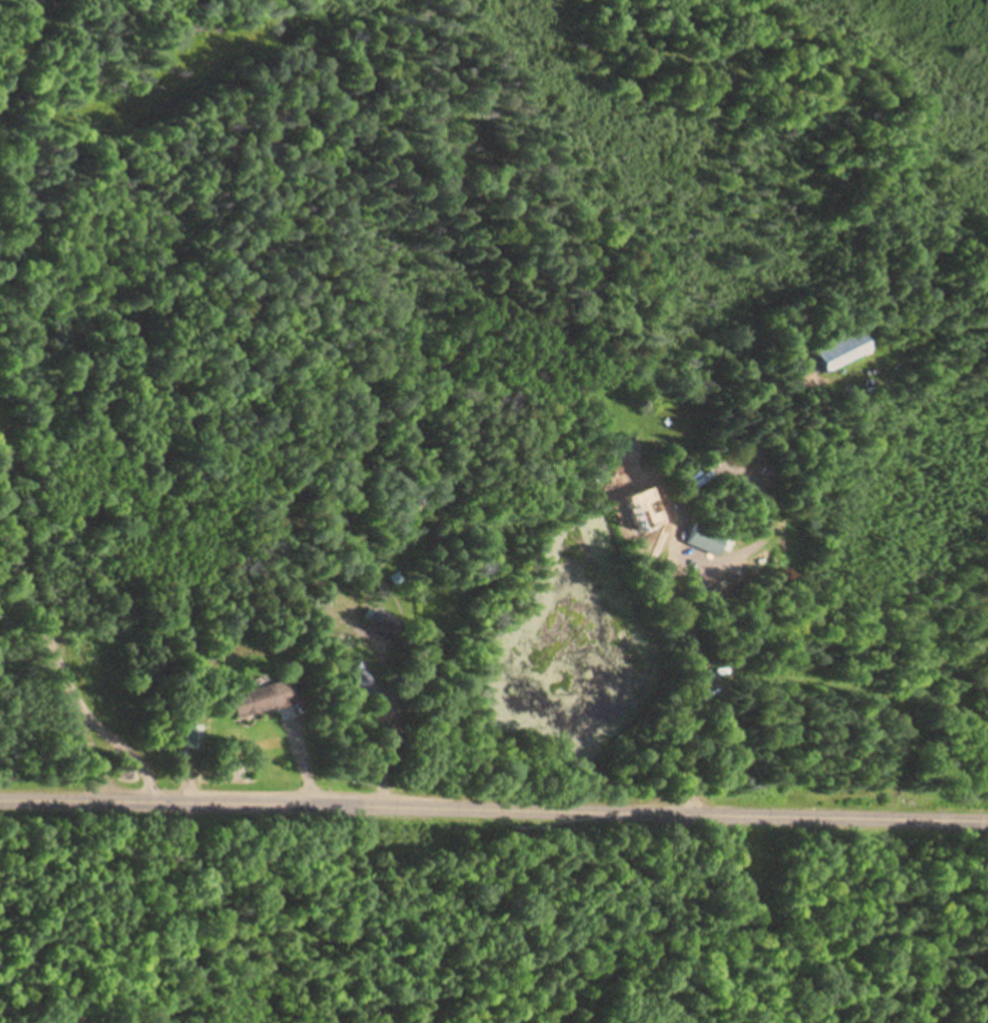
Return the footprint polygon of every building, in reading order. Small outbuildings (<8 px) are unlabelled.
[(822,352),(830,373),(879,352),(871,332),(822,352)] [(707,543),(718,547),(722,536),(702,528),(694,549),(703,553),(707,543)] [(242,718),(301,706),(296,682),(237,694),(242,718)]
